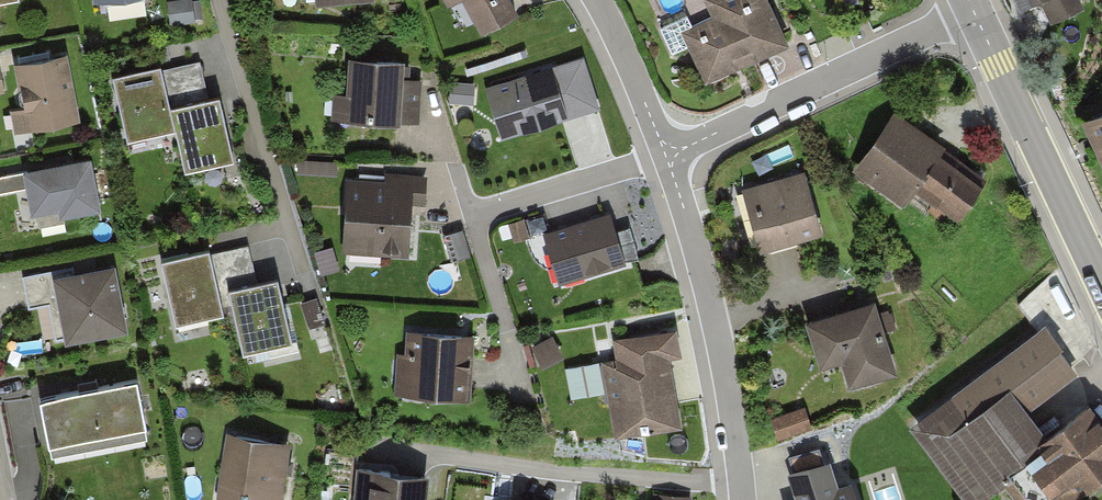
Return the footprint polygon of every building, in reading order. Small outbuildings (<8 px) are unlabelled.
[(174,1),(177,26),(200,23),(198,0),(185,0),(174,1)] [(486,34),(521,14),(513,0),(466,0),(486,34)] [(770,0),(710,0),(720,20),(688,35),(711,84),(791,47),(770,0)] [(1025,9),(1045,0),(1020,0),(1025,9)] [(1057,20),(1087,6),(1085,0),(1047,0),(1057,20)] [(82,119),(67,56),(18,67),(27,106),(11,110),(16,134),(82,119)] [(407,63),(355,58),(352,94),(342,93),(340,113),(421,121),(425,80),(406,78),(407,63)] [(212,100),(203,59),(117,80),(132,142),(181,131),(191,170),(236,159),(221,98),(212,100)] [(570,115),(555,70),(491,91),(506,136),(570,115)] [(952,145),(898,110),(858,172),(908,204),(912,197),(959,227),(987,183),(945,156),(952,145)] [(1089,120),(1101,149),(1101,114),(1089,120)] [(0,179),(0,192),(29,187),(34,213),(62,207),(63,217),(103,210),(94,161),(0,179)] [(384,184),(354,181),(348,249),(412,255),(417,198),(429,200),(431,177),(386,173),(384,184)] [(826,236),(806,174),(747,193),(767,255),(826,236)] [(627,261),(611,214),(549,235),(565,281),(627,261)] [(251,247),(226,253),(249,352),(296,341),(281,277),(259,282),(251,247)] [(226,312),(211,249),(165,260),(181,323),(226,312)] [(72,268),(22,277),(27,307),(46,303),(53,339),(64,336),(65,345),(124,334),(112,267),(73,274),(72,268)] [(899,374),(878,304),(813,324),(828,373),(848,366),(854,388),(899,374)] [(1078,370),(1048,329),(916,427),(970,499),(984,499),(1007,484),(1019,499),(1079,499),(1101,483),(1101,417),(1093,405),(1051,436),(1029,406),(1078,370)] [(472,339),(410,335),(406,393),(467,398),(472,339)] [(665,360),(678,358),(674,335),(617,345),(620,363),(605,366),(617,439),(677,428),(665,360)] [(149,426),(140,380),(44,398),(53,445),(149,426)] [(810,409),(777,421),(784,440),(817,428),(810,409)] [(232,435),(223,498),(237,499),(285,499),(293,443),(232,435)] [(792,474),(800,499),(861,499),(856,484),(843,488),(834,461),(792,474)] [(365,471),(362,499),(431,499),(433,477),(365,471)]
